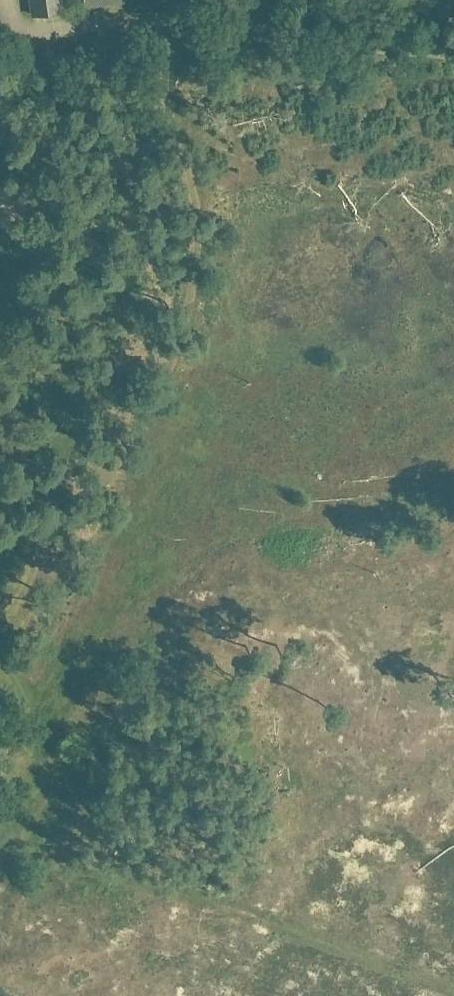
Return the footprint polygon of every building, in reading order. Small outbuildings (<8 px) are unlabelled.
[(63,0),(31,0),(33,15),(65,11),(63,0)]
